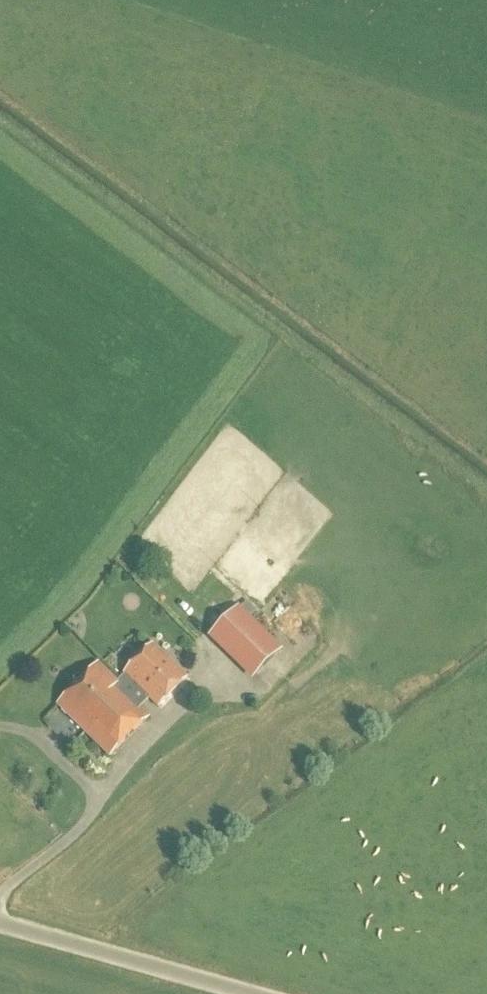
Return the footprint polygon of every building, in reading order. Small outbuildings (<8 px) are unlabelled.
[(251,682),(282,650),(239,608),(208,639),(251,682)] [(159,708),(187,680),(153,646),(125,674),(126,675),(119,683),(117,682),(116,681),(100,664),(59,705),(110,756),(149,717),(137,705),(146,695),(159,708)]
